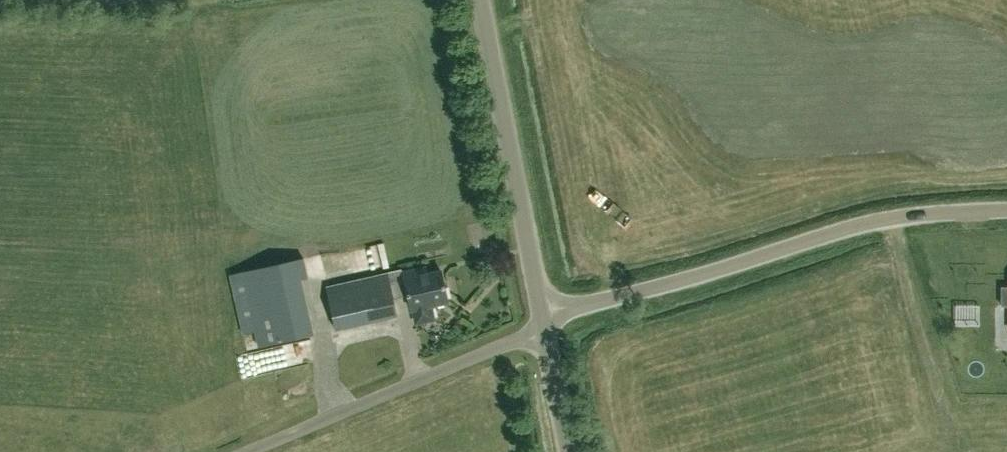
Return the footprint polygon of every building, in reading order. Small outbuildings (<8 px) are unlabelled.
[(302,279),(309,277),(304,256),(241,271),(243,281),(231,284),(242,334),(254,332),(257,347),(314,335),(302,279)] [(432,305),(447,301),(439,269),(416,274),(414,267),(400,270),(402,279),(387,283),(384,273),(324,288),(334,330),(394,314),(390,298),(406,294),(410,311),(411,310),(414,326),(436,321),(432,305)] [(916,361),(931,359),(929,345),(914,347),(916,361)] [(922,424),(935,422),(933,408),(920,410),(922,424)]
